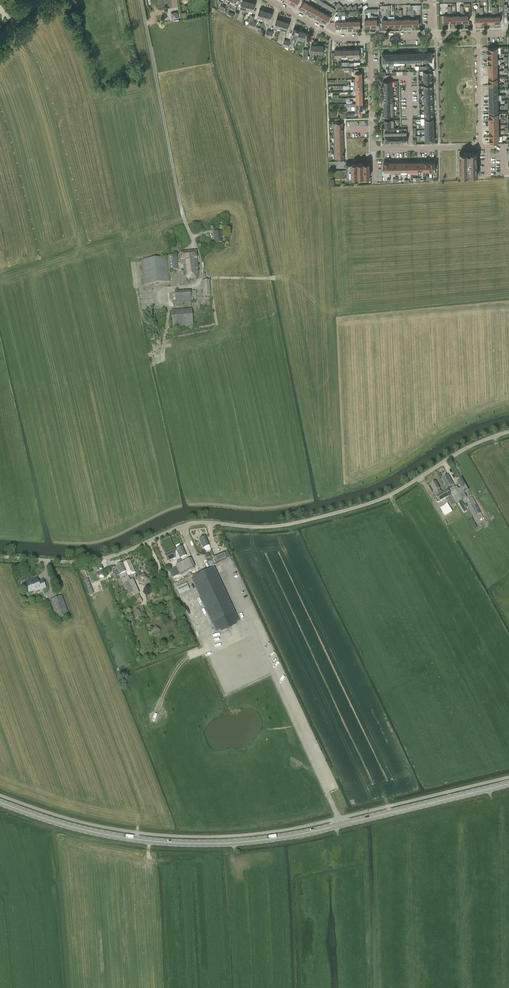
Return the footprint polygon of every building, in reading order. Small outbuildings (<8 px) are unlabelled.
[(246,12),(249,1),(243,0),(242,0),(240,7),(240,10),(246,12)] [(249,1),(246,12),(249,12),(250,10),(253,11),(255,3),(249,1)] [(300,8),(305,10),(309,4),(304,1),(300,8)] [(311,14),(314,7),(309,4),(305,10),(311,14)] [(311,14),(316,16),(319,10),(314,7),(311,14)] [(371,12),(371,9),(366,9),(365,9),(365,10),(362,10),(362,20),(364,20),(364,12),(365,12),(371,12)] [(257,17),(264,19),(266,11),(260,10),(257,17)] [(316,16),(321,20),(325,13),(319,10),(316,16)] [(272,13),(266,11),(264,19),(270,21),(272,13)] [(342,21),(342,16),(341,12),(336,12),(333,16),(338,16),(339,21),(335,21),(336,28),(342,28),(342,21)] [(327,23),(328,21),(331,16),(325,13),(321,20),(327,23)] [(277,27),(281,28),(283,21),(276,19),(274,27),(274,29),(277,30),(277,27)] [(289,22),(283,21),(281,28),(280,31),(283,32),(283,29),(287,30),(289,22)] [(292,36),(298,38),(300,30),(294,29),(292,36)] [(306,32),(300,30),(298,38),(304,40),(306,32)] [(307,59),(312,62),(313,62),(314,56),(314,53),(323,53),(323,46),(311,45),(310,56),(308,56),(308,58),(307,58),(307,59)] [(335,57),(341,56),(341,49),(335,50),(335,53),(331,53),(332,58),(335,58),(335,57)] [(360,52),(359,49),(353,49),(353,56),(353,58),(356,58),(359,58),(363,57),(363,52),(360,52)] [(355,73),(355,79),(362,79),(362,72),(359,73),(359,70),(354,70),(354,73),(355,73)] [(363,110),(363,103),(356,104),(350,104),(346,104),(346,106),(355,106),(355,113),(360,113),(360,110),(363,110)] [(477,175),(477,152),(460,153),(460,176),(477,175)] [(369,162),(358,163),(358,164),(346,164),(346,179),(358,179),(358,178),(369,177),(369,162)] [(213,234),(215,244),(222,243),(221,238),(224,237),(223,232),(213,234)] [(180,254),(180,261),(181,261),(181,263),(182,265),(183,270),(184,276),(184,277),(198,275),(196,259),(197,259),(196,252),(180,254)] [(177,256),(167,257),(141,261),(144,286),(170,283),(169,276),(169,272),(178,270),(178,264),(177,256)] [(190,291),(174,292),(175,304),(191,303),(191,300),(196,300),(196,292),(190,292),(190,291)] [(172,325),(172,327),(172,328),(193,327),(192,310),(171,311),(172,325)] [(461,489),(458,490),(457,487),(453,489),(451,486),(453,485),(448,475),(441,479),(447,488),(449,491),(448,492),(455,504),(456,503),(457,505),(463,502),(462,500),(467,498),(464,493),(468,491),(461,479),(458,481),(459,483),(457,484),(458,485),(458,486),(460,485),(462,488),(461,489)] [(439,503),(446,499),(448,503),(453,500),(451,496),(448,491),(442,494),(439,489),(436,482),(430,486),(434,493),(437,491),(439,496),(436,497),(437,499),(435,500),(437,503),(439,502),(439,503)] [(482,515),(481,513),(472,498),(468,500),(472,506),(473,505),(478,514),(477,515),(478,517),(482,515)] [(443,513),(445,517),(452,512),(450,509),(451,509),(447,503),(444,506),(440,509),(443,513)] [(477,527),(472,519),(467,522),(472,530),(476,527),(477,527)] [(211,549),(210,546),(206,537),(199,540),(203,549),(205,552),(206,552),(210,550),(211,549)] [(168,562),(175,558),(176,560),(180,559),(186,556),(182,547),(176,550),(165,555),(168,562)] [(224,552),(213,557),(216,563),(226,559),(224,552)] [(172,578),(179,575),(195,569),(191,559),(175,566),(176,567),(168,571),(172,578)] [(119,576),(123,584),(130,581),(127,576),(135,572),(130,561),(122,564),(126,573),(119,576)] [(116,574),(112,575),(114,582),(119,580),(117,576),(119,576),(126,573),(122,564),(116,567),(118,573),(116,574)] [(239,622),(215,568),(192,578),(216,631),(239,622)] [(143,575),(138,577),(137,577),(138,583),(138,584),(139,584),(144,585),(145,585),(147,586),(150,582),(147,580),(148,580),(148,579),(147,579),(144,575),(143,574),(143,575)] [(27,582),(25,583),(28,593),(34,591),(35,592),(45,588),(43,583),(39,584),(36,578),(31,581),(30,580),(27,581),(27,582)] [(93,594),(88,580),(85,581),(90,595),(93,594)] [(186,584),(177,588),(179,594),(189,590),(186,584)] [(129,599),(127,594),(124,595),(127,603),(133,600),(135,605),(142,602),(138,595),(129,599)] [(57,619),(68,615),(61,597),(50,601),(57,619)] [(198,647),(187,651),(189,658),(200,654),(198,647)] [(259,676),(228,689),(229,693),(261,680),(259,676)]
